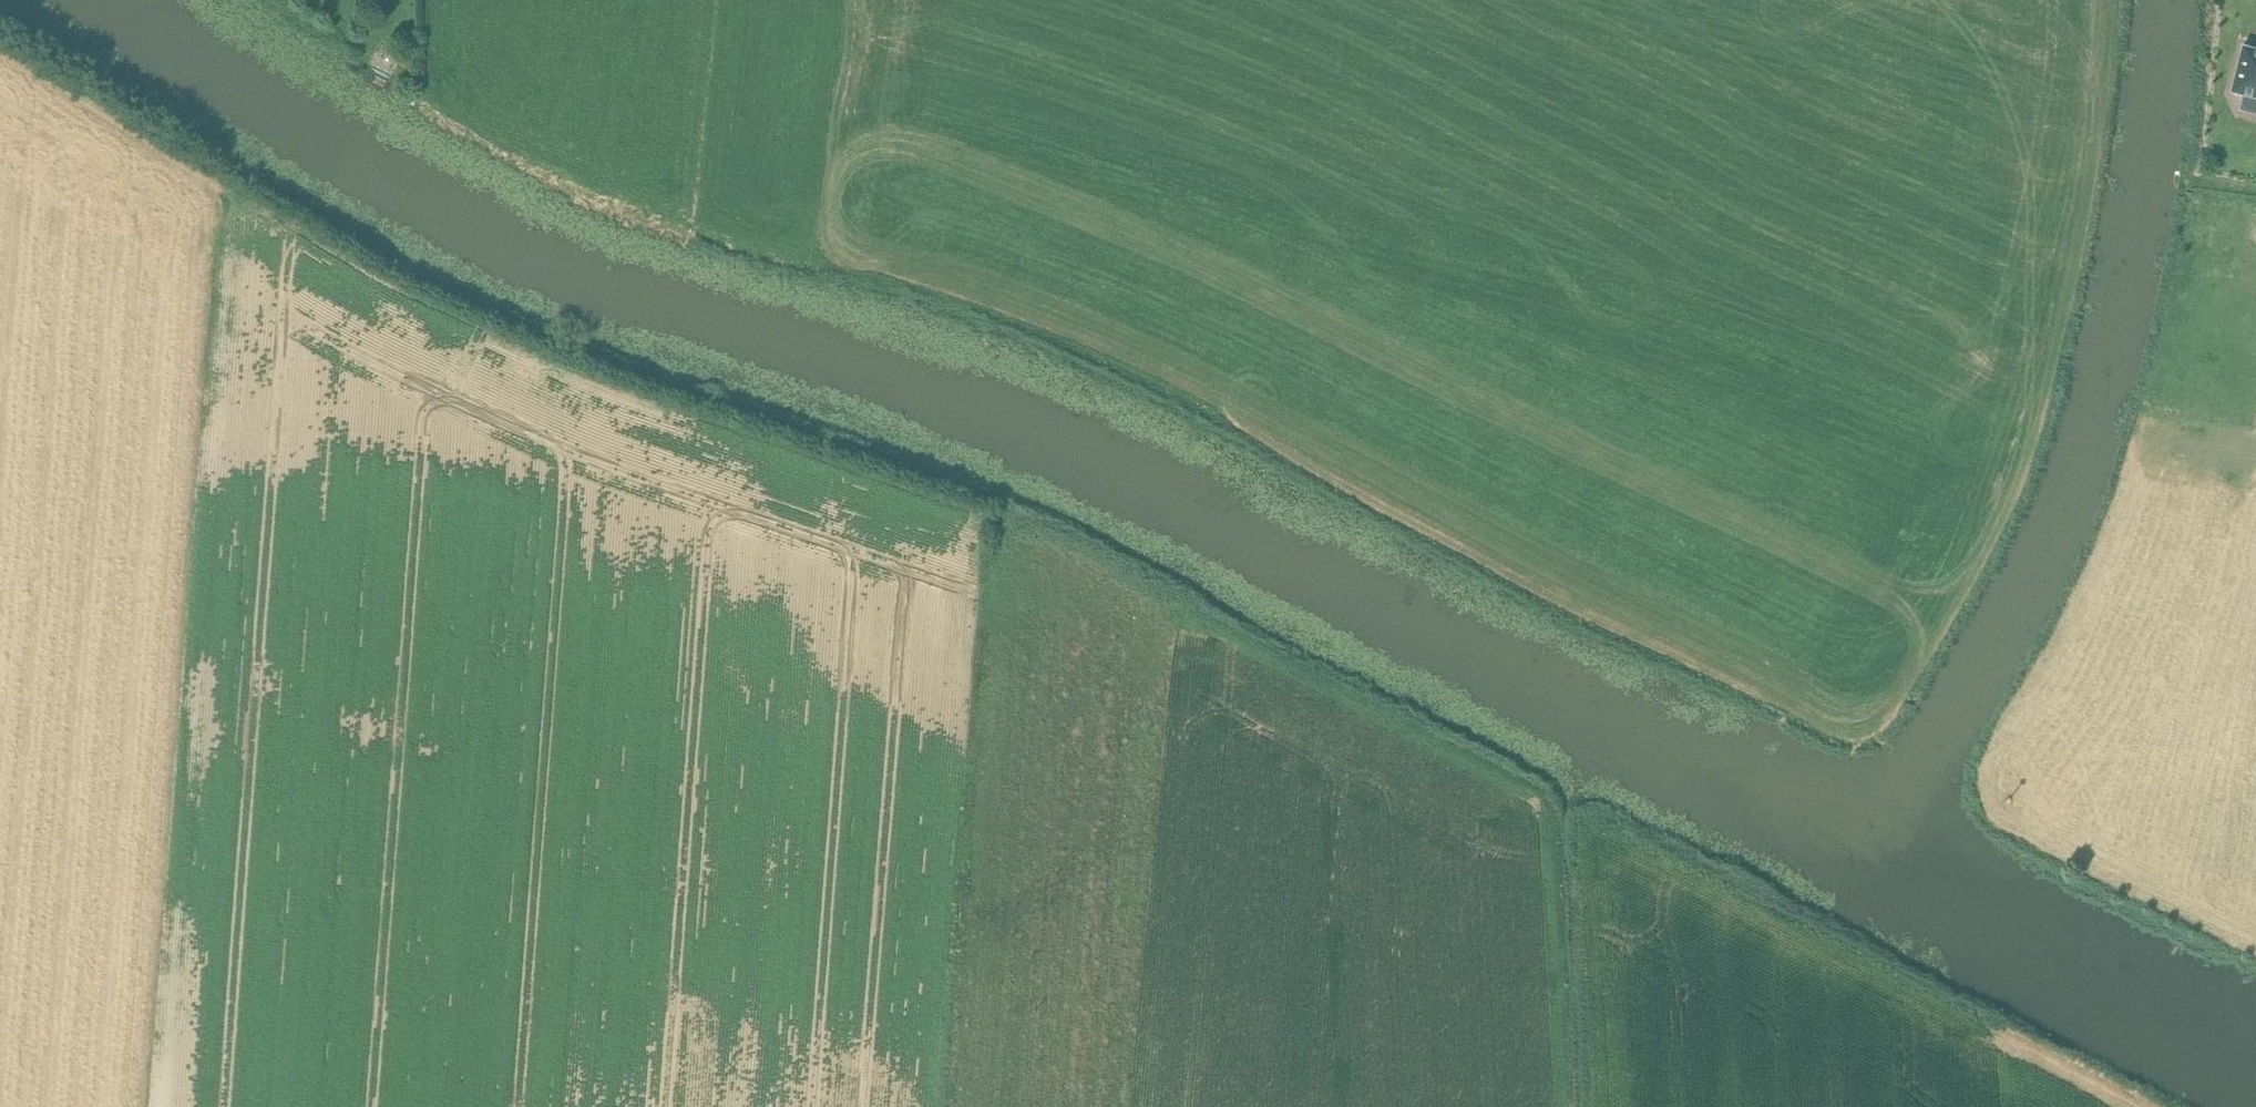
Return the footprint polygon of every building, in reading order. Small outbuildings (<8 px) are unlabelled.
[(2230,92),(2243,96),(2239,110),(2255,114),(2255,47),(2242,44),(2230,92)]
